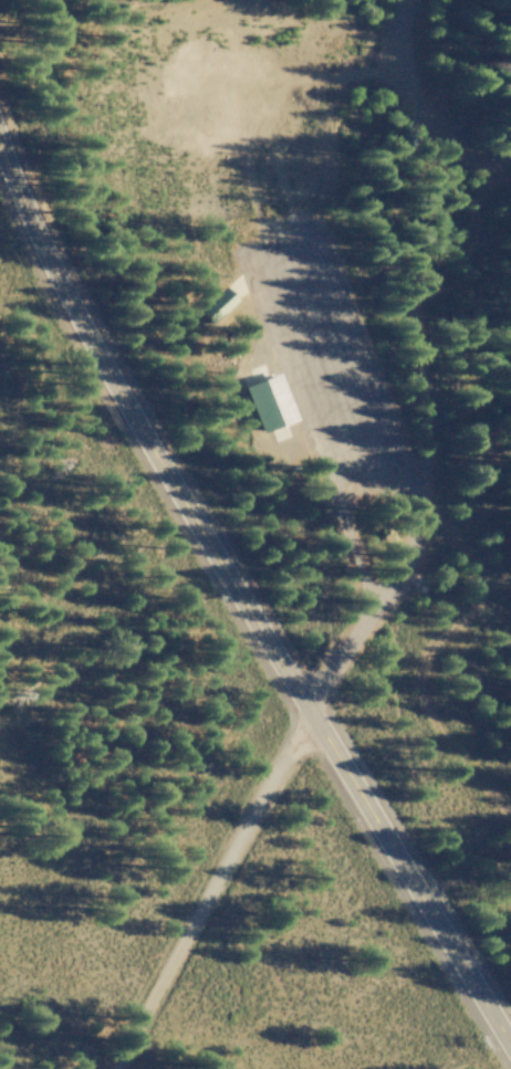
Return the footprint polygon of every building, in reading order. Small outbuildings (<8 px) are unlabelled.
[(240,388),(273,376),(290,421),(258,434),(240,388)]
